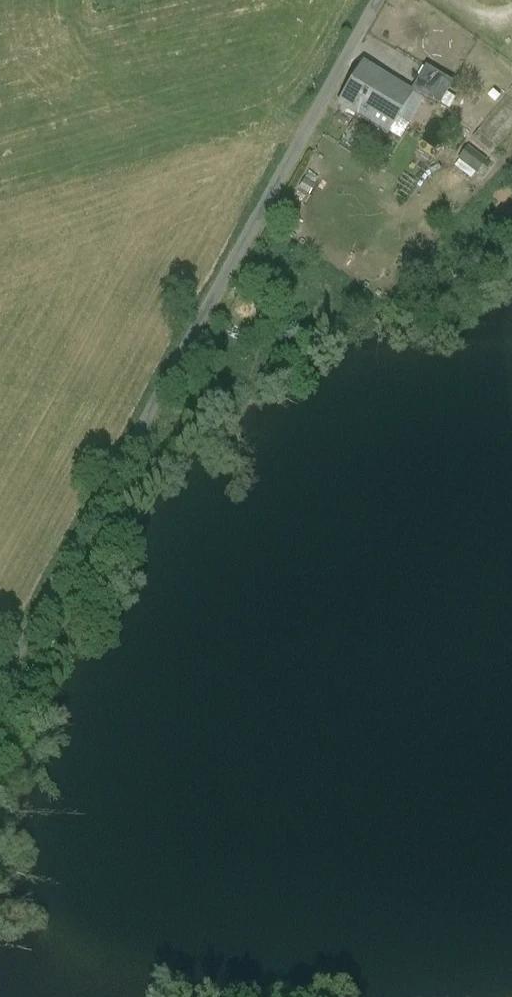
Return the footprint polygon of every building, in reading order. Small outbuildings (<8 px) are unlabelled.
[(453,83),(425,67),(410,93),(437,109),(453,83)] [(379,78),(362,68),(340,104),(387,133),(407,100),(377,83),(379,78)] [(476,179),(488,161),(468,147),(455,165),(476,179)] [(308,170),(295,200),(311,207),(323,177),(308,170)]
